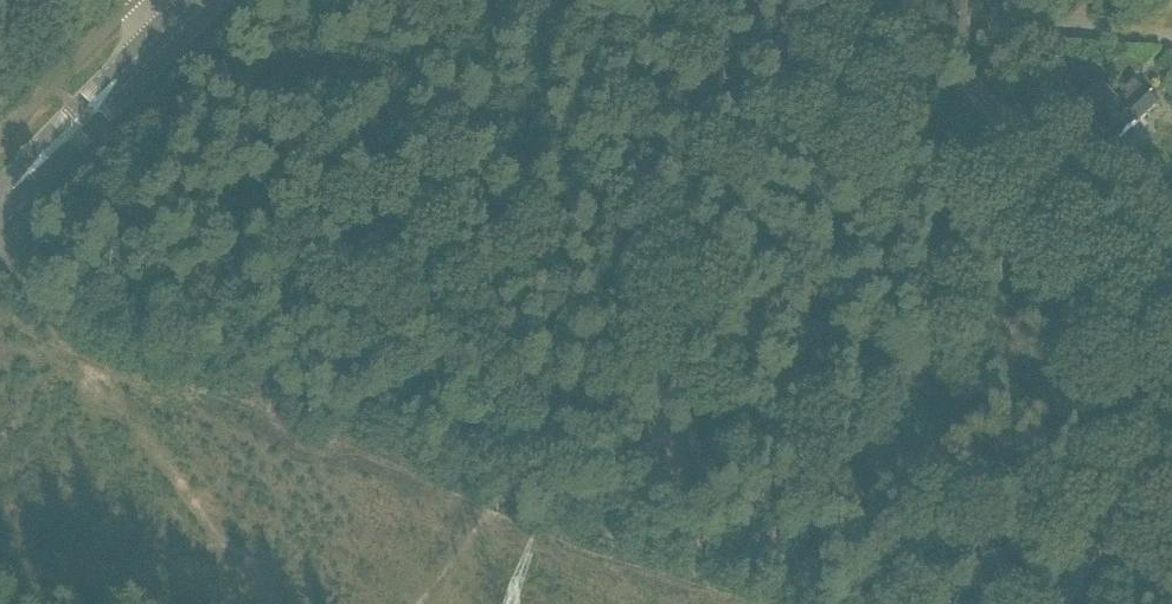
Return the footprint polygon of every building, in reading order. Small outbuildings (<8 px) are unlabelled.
[(1156,105),(1142,90),(1133,82),(1113,101),(1103,91),(1081,111),(1114,146),(1119,141),(1122,144),(1127,144),(1134,138),(1134,133),(1132,131),(1137,126),(1136,125),(1156,105)]
